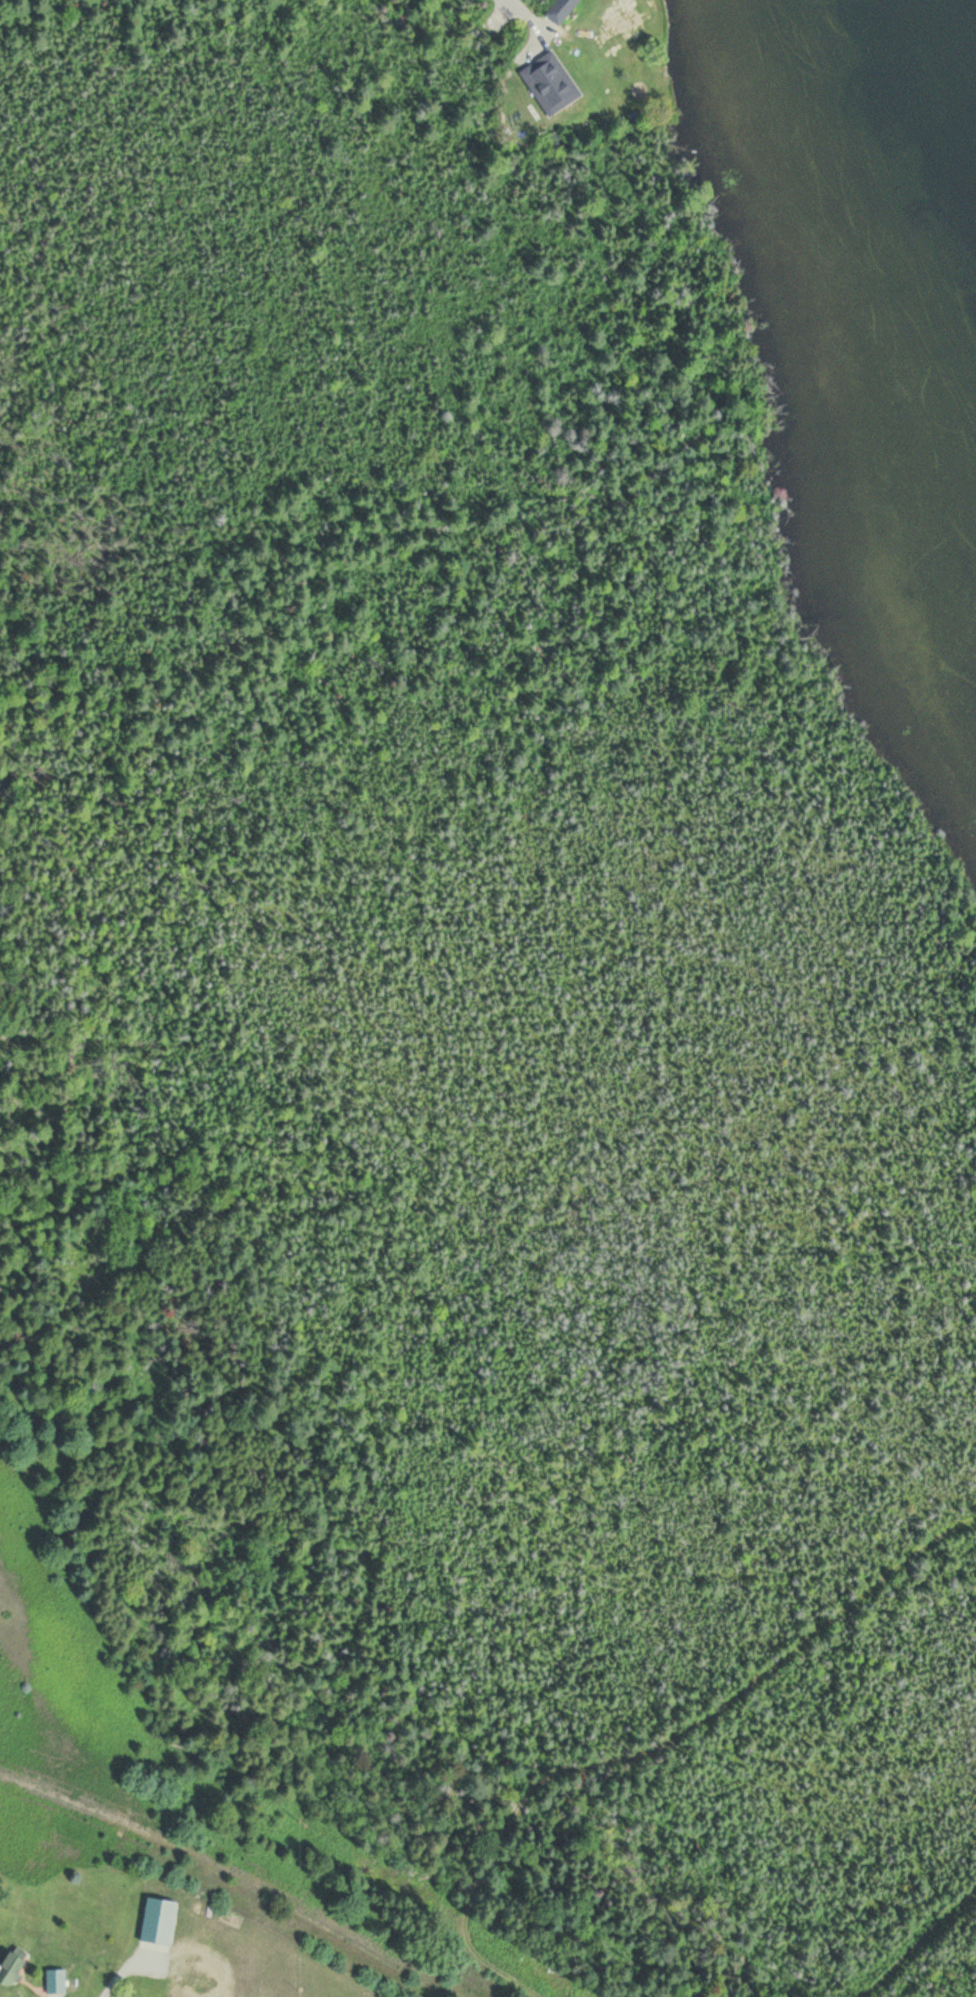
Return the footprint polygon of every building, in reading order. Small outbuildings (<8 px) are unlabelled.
[(560,78),(526,52),(510,73),(534,91),(530,97),(539,104),(560,78)] [(566,148),(557,132),(547,138),(555,154),(566,148)] [(10,1988),(30,1957),(14,1946),(0,1968),(0,1981),(10,1988)] [(46,1970),(46,1994),(66,1994),(66,1970),(46,1970)]
